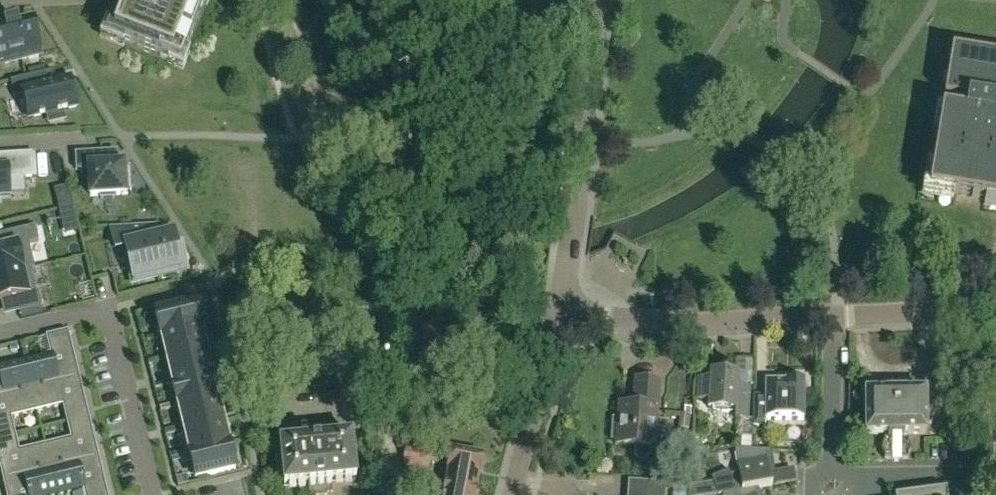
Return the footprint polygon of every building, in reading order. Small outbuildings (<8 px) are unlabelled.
[(158,16),(117,0),(104,34),(182,65),(208,0),(165,0),(158,16)] [(4,58),(5,64),(26,59),(24,53),(40,49),(33,21),(18,25),(17,21),(5,24),(6,28),(0,29),(0,59),(4,58)] [(992,58),(991,63),(978,61),(979,56),(952,51),(944,98),(968,102),(966,115),(942,111),(928,192),(995,203),(995,58),(992,58)] [(53,71),(10,81),(14,97),(23,95),(28,118),(77,106),(70,79),(56,82),(53,71)] [(111,151),(74,153),(75,170),(89,173),(90,196),(100,196),(100,199),(116,198),(116,195),(129,194),(129,196),(131,196),(129,168),(124,169),(124,164),(116,164),(112,161),(111,151)] [(10,195),(9,179),(36,177),(34,154),(0,156),(0,196),(10,195)] [(62,219),(76,215),(74,206),(60,209),(62,219)] [(163,224),(111,227),(116,249),(127,247),(133,271),(154,266),(157,279),(187,272),(181,248),(175,250),(172,234),(160,237),(157,226),(163,225),(163,224)] [(30,269),(35,268),(29,244),(39,241),(35,226),(3,234),(7,248),(0,249),(0,276),(30,269)] [(16,299),(19,313),(41,307),(38,292),(36,292),(30,269),(0,276),(0,303),(16,299)] [(201,327),(195,303),(155,313),(161,337),(201,327)] [(206,351),(201,327),(161,337),(167,360),(206,351)] [(78,374),(68,331),(46,336),(50,354),(24,360),(31,386),(78,374)] [(212,374),(206,351),(167,360),(172,384),(212,374)] [(31,386),(24,360),(0,366),(0,393),(31,386)] [(748,419),(751,388),(738,387),(739,373),(711,371),(710,378),(698,377),(696,400),(708,401),(708,408),(735,410),(734,419),(748,419)] [(861,371),(860,392),(878,393),(878,371),(861,371)] [(67,422),(89,416),(78,374),(31,386),(37,411),(63,405),(67,422)] [(218,397),(212,374),(172,384),(178,407),(218,397)] [(616,418),(612,418),(610,440),(614,440),(614,444),(634,446),(634,454),(637,458),(645,459),(649,456),(650,447),(654,448),(660,382),(635,380),(632,405),(618,404),(616,418)] [(804,420),(805,381),(787,381),(787,382),(767,382),(767,395),(755,395),(754,425),(770,426),(770,420),(804,420)] [(15,434),(11,418),(37,411),(31,386),(0,393),(0,438),(15,434)] [(866,434),(896,434),(895,393),(865,393),(866,434)] [(895,393),(896,434),(926,434),(925,393),(895,393)] [(223,421),(218,397),(178,407),(184,430),(223,421)] [(691,416),(692,417),(693,407),(684,406),(684,415),(679,414),(678,428),(681,428),(680,439),(688,440),(691,416)] [(99,459),(89,416),(67,422),(71,439),(45,445),(51,470),(99,459)] [(229,444),(223,421),(184,430),(189,454),(229,444)] [(957,427),(957,442),(968,442),(968,427),(957,427)] [(0,438),(0,469),(3,482),(51,470),(45,445),(19,451),(15,434),(0,438)] [(739,436),(738,449),(750,450),(751,437),(739,436)] [(281,450),(276,450),(279,474),(283,474),(285,487),(356,480),(352,437),(280,444),(281,450)] [(908,439),(884,439),(884,459),(908,459),(908,439)] [(412,466),(411,472),(427,474),(428,468),(430,451),(429,451),(430,445),(413,442),(412,448),(406,448),(403,465),(412,466)] [(229,444),(189,454),(195,478),(235,469),(229,444)] [(718,494),(722,494),(758,488),(758,489),(772,486),(769,465),(773,464),(771,451),(750,450),(738,449),(734,449),(739,477),(732,478),(729,471),(711,478),(713,483),(718,494)] [(474,494),(475,494),(478,476),(479,477),(483,457),(451,451),(448,471),(449,471),(445,489),(474,494)] [(99,459),(51,470),(57,494),(60,494),(83,489),(84,494),(108,494),(99,459)] [(6,494),(57,494),(51,470),(3,482),(6,494)] [(665,482),(628,480),(627,494),(664,494),(665,482)] [(713,483),(706,484),(704,488),(705,494),(718,494),(713,483)]
